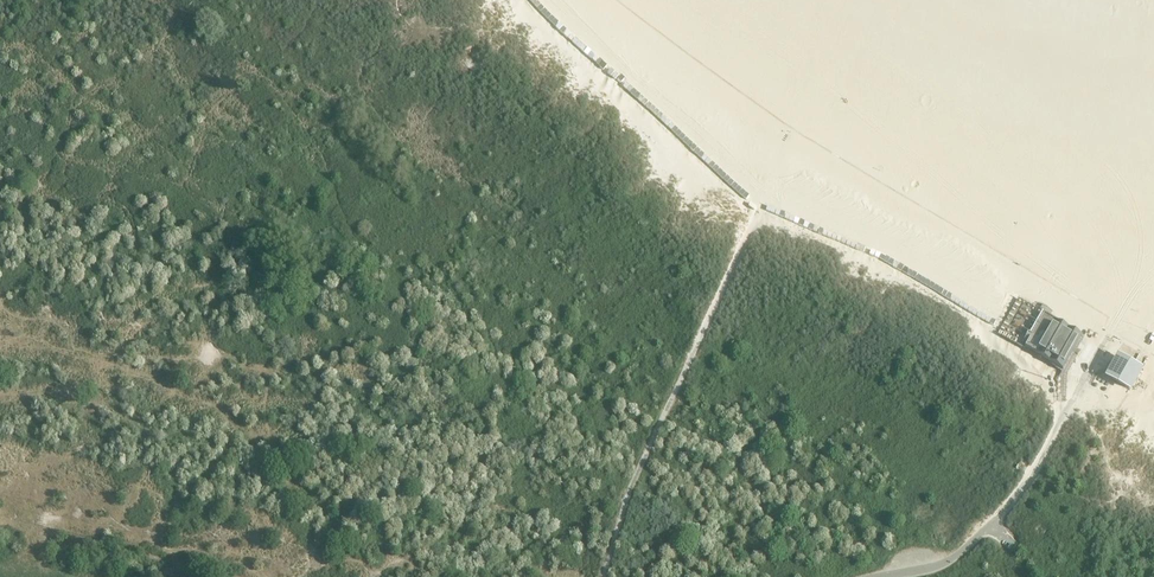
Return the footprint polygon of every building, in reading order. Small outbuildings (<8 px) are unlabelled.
[(1043,315),(1024,348),(1063,370),(1082,337),(1043,315)] [(1118,358),(1108,377),(1129,389),(1140,370),(1118,358)]
